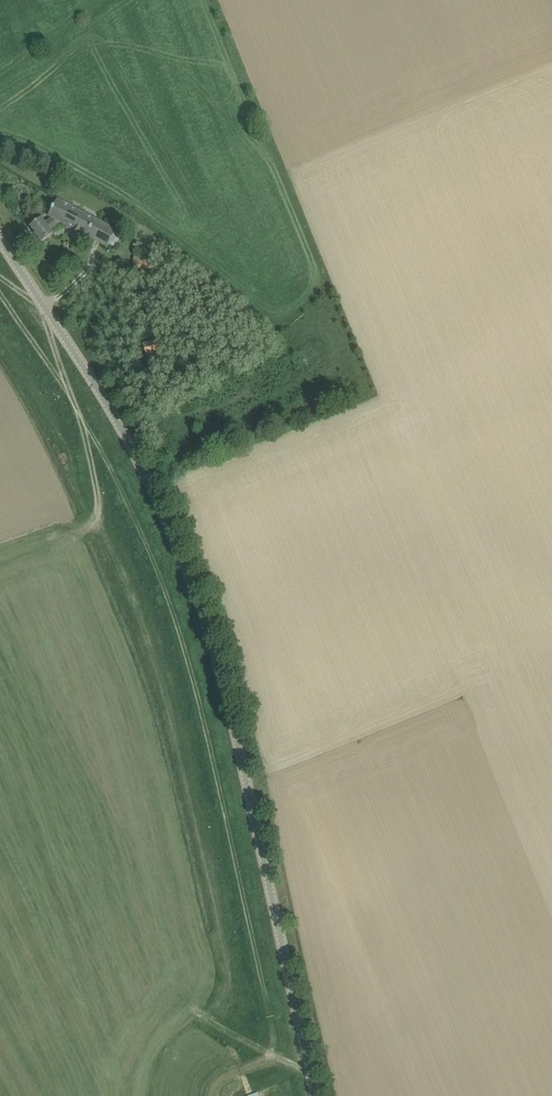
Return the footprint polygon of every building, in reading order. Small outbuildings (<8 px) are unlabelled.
[(115,232),(117,229),(58,198),(49,215),(53,217),(46,222),(42,218),(31,226),(42,242),(54,234),(51,229),(61,222),(68,225),(66,228),(87,239),(88,236),(108,247),(109,244),(115,247),(121,235),(115,232)]
